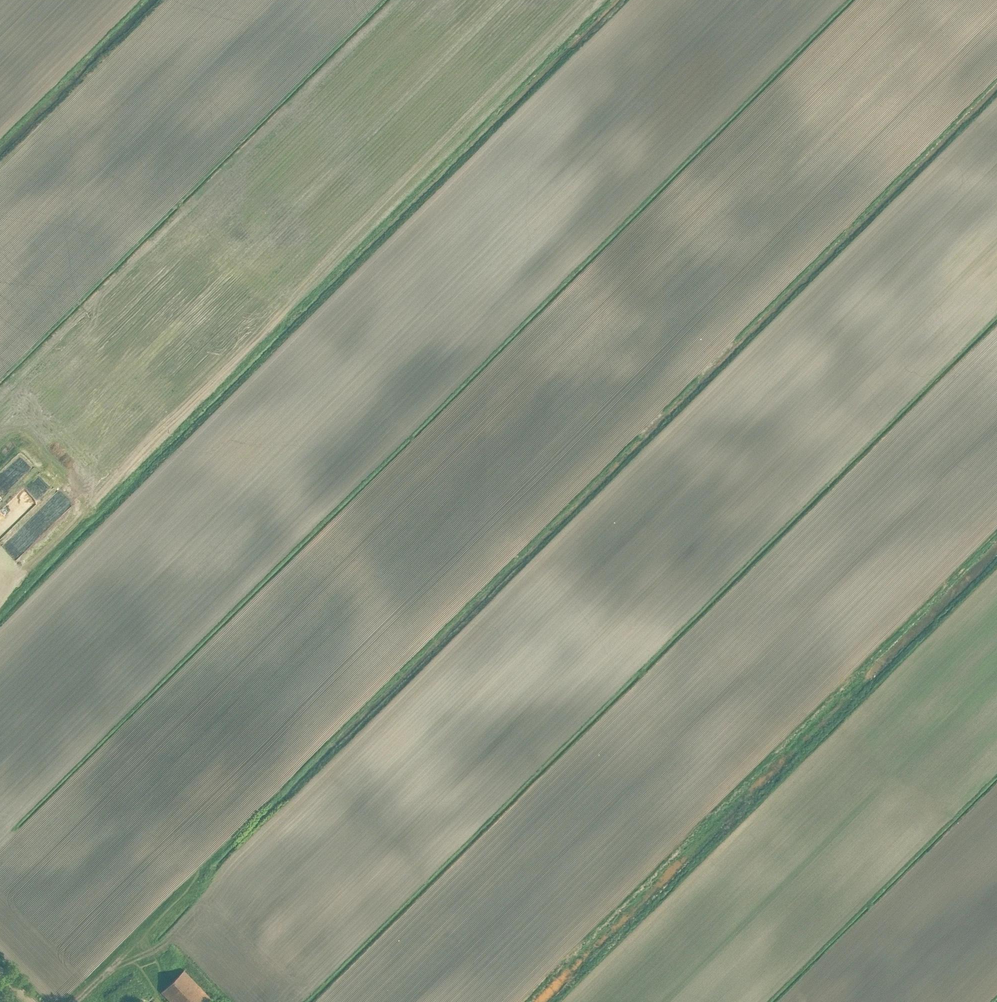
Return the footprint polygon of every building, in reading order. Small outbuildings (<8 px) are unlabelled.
[(210,1000),(183,972),(160,994),(168,1001),(208,1001),(210,1000)]
